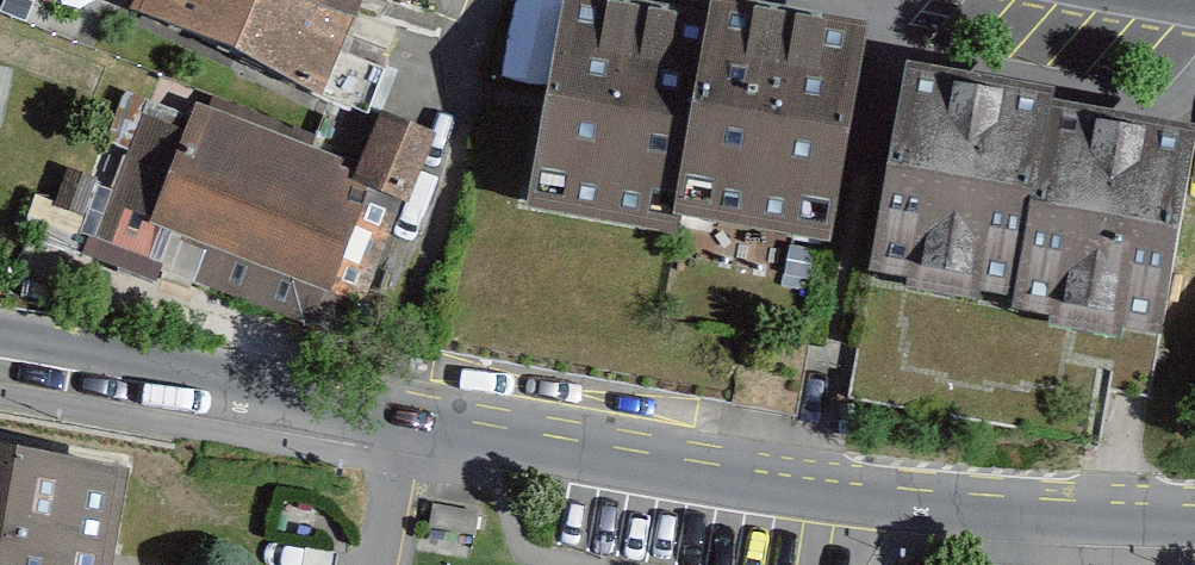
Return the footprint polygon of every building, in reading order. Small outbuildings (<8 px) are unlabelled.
[(127,27),(226,73),(261,0),(139,0),(127,27)] [(226,73),(315,116),(365,0),(261,0),(226,73)] [(698,32),(557,7),(517,232),(659,258),(662,245),(823,274),(864,47),(701,17),(698,32)] [(859,302),(1009,328),(1045,126),(1048,112),(898,86),(859,302)] [(339,174),(192,114),(148,239),(329,310),(339,174)] [(1152,363),(1189,152),(1045,126),(1009,328),(1008,338),(1152,363)] [(427,151),(376,128),(347,195),(399,217),(427,151)] [(0,469),(0,564),(103,564),(115,487),(0,469)]
